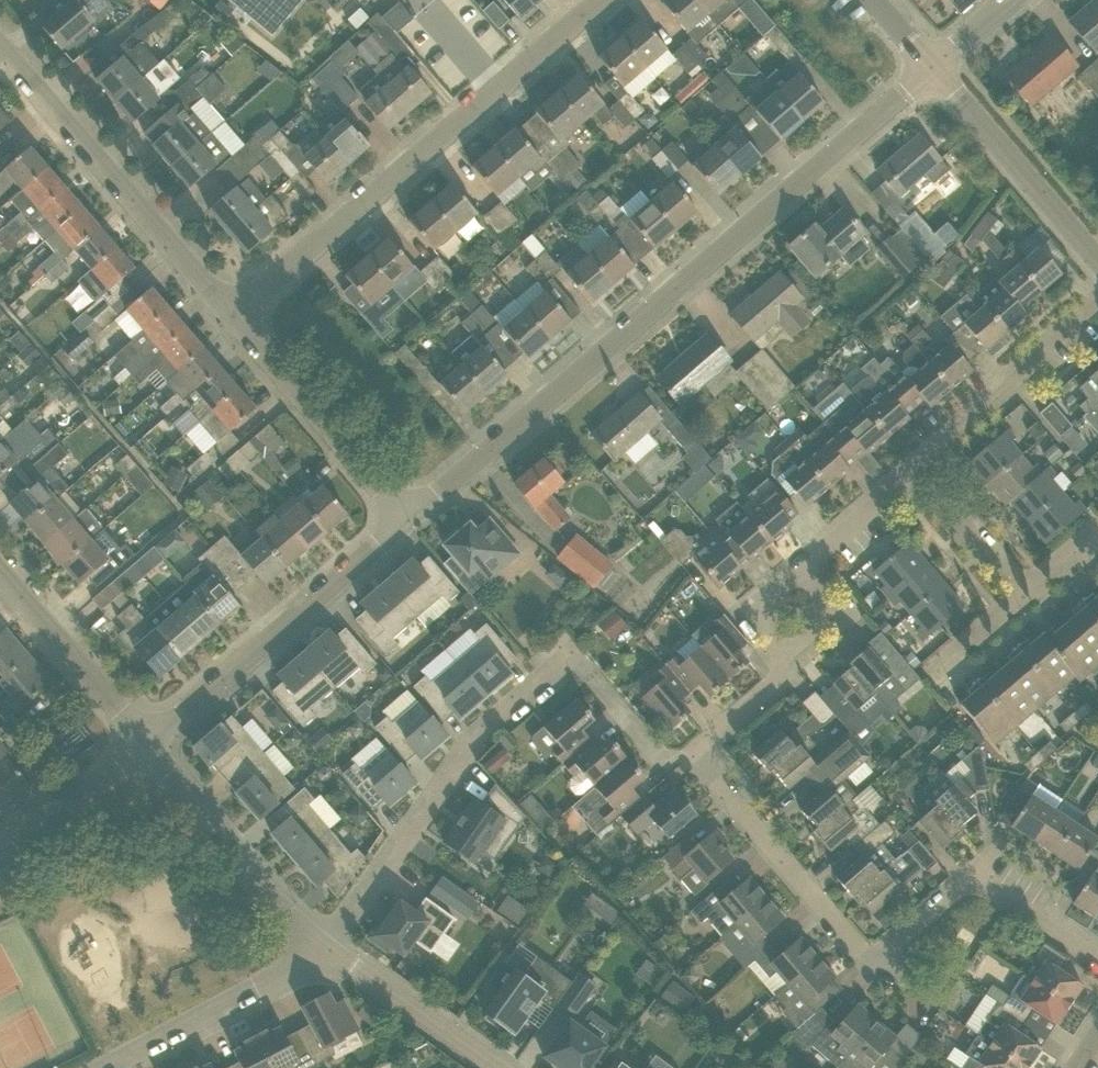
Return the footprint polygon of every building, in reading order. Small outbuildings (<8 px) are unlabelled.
[(67,6),(42,28),(61,50),(73,39),(76,42),(89,31),(86,28),(94,21),(83,8),(92,0),(62,0),(67,6)] [(149,2),(160,11),(168,0),(151,0),(149,2)] [(221,0),(212,11),(224,21),(233,10),(221,0)] [(272,37),(303,0),(227,0),(272,37)] [(478,4),(474,0),(447,0),(463,17),(478,4)] [(519,18),(540,0),(504,0),(519,18)] [(697,0),(666,0),(662,3),(692,38),(681,46),(697,65),(707,56),(697,44),(718,26),(708,15),(709,14),(697,0)] [(709,14),(708,15),(718,26),(748,0),(697,0),(709,14)] [(960,16),(978,0),(947,0),(960,16)] [(1088,8),(1087,7),(1070,22),(1096,52),(1097,51),(1097,0),(1088,8)] [(396,35),(414,19),(413,18),(412,19),(398,3),(381,18),(396,35)] [(360,8),(348,20),(357,30),(369,18),(360,8)] [(114,102),(151,70),(159,63),(141,42),(171,20),(164,11),(141,28),(116,49),(123,58),(97,81),(114,102)] [(491,21),(499,30),(509,21),(501,12),(491,21)] [(367,23),(401,62),(412,53),(377,14),(367,23)] [(620,40),(646,69),(667,51),(642,21),(620,40)] [(779,72),(784,78),(773,88),(803,122),(825,103),(795,69),(805,60),(775,26),(765,35),(789,63),(779,72)] [(1065,29),(1054,38),(1075,64),(1087,55),(1065,29)] [(1009,79),(1031,105),(1077,66),(1052,38),(1029,58),(1031,60),(1009,79)] [(628,93),(618,101),(634,120),(644,111),(633,98),(654,79),(646,69),(620,40),(599,58),(624,87),(624,88),(628,93)] [(688,73),(697,65),(681,46),(671,55),(675,60),(676,60),(687,73),(688,73)] [(744,52),(725,64),(735,79),(753,67),(744,52)] [(151,70),(114,102),(133,123),(160,99),(159,98),(168,90),(180,79),(164,59),(159,63),(151,70)] [(359,98),(341,77),(345,74),(333,60),(321,71),(350,105),(359,98)] [(378,76),(410,113),(431,94),(408,68),(405,70),(396,60),(378,76)] [(1091,66),(1079,76),(1097,97),(1097,74),(1091,66)] [(176,105),(212,74),(211,75),(204,67),(169,97),(176,105)] [(309,76),(318,85),(341,113),(350,105),(321,71),(320,71),(318,68),(309,76)] [(701,73),(674,97),(681,104),(707,81),(701,73)] [(153,146),(171,167),(198,144),(210,134),(189,109),(203,97),(209,104),(226,89),(212,74),(176,105),(177,106),(161,119),(172,131),(156,144),(155,143),(154,145),(155,145),(153,146)] [(625,128),(634,120),(618,101),(609,109),(579,75),(557,94),(583,123),(593,114),(603,126),(614,116),(625,128)] [(366,104),(389,130),(410,113),(378,76),(360,91),(368,101),(366,104)] [(773,88),(767,81),(746,99),(734,86),(724,95),(725,95),(741,115),(751,107),(756,113),(757,112),(781,141),(803,122),(773,88)] [(553,133),(543,142),(584,189),(590,184),(577,169),(582,165),(566,148),(577,138),(572,133),(583,123),(557,94),(535,113),(553,133)] [(714,125),(725,138),(714,147),(740,176),(761,158),(736,129),(731,123),(741,115),(725,95),(724,95),(714,103),(724,116),(714,125)] [(691,99),(680,109),(690,121),(701,111),(691,99)] [(316,129),(348,166),(369,147),(346,121),(344,122),(335,112),(316,129)] [(9,122),(8,122),(0,113),(0,130),(9,122)] [(647,130),(658,121),(652,115),(645,114),(639,120),(647,130)] [(1060,130),(1055,124),(1051,128),(1055,133),(1060,130)] [(262,146),(271,138),(272,137),(263,127),(253,135),(255,137),(262,146)] [(304,157),(327,184),(348,166),(316,129),(297,145),(306,155),(304,157)] [(515,130),(493,149),(519,178),(530,169),(534,173),(546,164),(562,182),(570,191),(575,186),(580,192),(584,189),(543,142),(533,150),(515,130)] [(297,151),(279,131),(272,137),(271,138),(288,159),(297,151)] [(228,155),(210,134),(198,144),(171,167),(189,188),(228,155)] [(933,184),(949,170),(940,160),(941,160),(919,135),(878,171),(900,195),(925,174),(933,184)] [(216,170),(224,180),(261,146),(262,146),(255,137),(216,170)] [(262,146),(261,146),(269,156),(291,180),(299,172),(288,159),(271,138),(262,146)] [(642,148),(668,178),(678,169),(661,151),(652,140),(642,148)] [(678,169),(688,160),(672,142),(661,151),(678,169)] [(261,146),(224,180),(231,188),(268,156),(269,156),(261,146)] [(740,176),(714,147),(693,165),(718,195),(740,176)] [(22,190),(48,168),(30,148),(0,174),(0,195),(15,182),(22,190)] [(497,197),(498,196),(519,178),(493,149),(472,167),(497,197)] [(11,235),(65,188),(48,168),(22,190),(10,200),(20,212),(4,227),(0,230),(0,244),(11,235)] [(219,223),(228,233),(271,195),(270,195),(266,199),(248,179),(237,189),(210,212),(219,223)] [(676,231),(698,212),(673,183),(650,202),(676,231)] [(478,213),(452,184),(430,203),(456,233),(478,213)] [(65,188),(11,235),(17,242),(34,229),(42,240),(45,240),(57,230),(82,208),(65,188)] [(272,230),(288,216),(271,195),(228,233),(246,254),(273,231),(272,230)] [(608,196),(599,205),(615,224),(625,215),(608,196)] [(884,209),(898,225),(909,217),(894,201),(884,209)] [(508,228),(517,220),(501,202),(492,210),(508,228)] [(676,231),(650,202),(629,221),(655,250),(676,231)] [(456,233),(430,203),(409,222),(434,251),(456,233)] [(619,229),(615,224),(599,205),(589,214),(600,227),(579,246),(588,256),(613,286),(635,267),(610,238),(619,229)] [(45,274),(46,275),(63,260),(74,250),(74,251),(100,229),(82,208),(57,230),(45,240),(55,252),(32,273),(35,277),(29,282),(32,286),(45,274)] [(865,233),(844,209),(819,231),(814,226),(790,247),(816,277),(818,275),(821,279),(832,270),(829,266),(841,255),(840,254),(865,233)] [(492,210),(482,218),(504,244),(514,236),(508,228),(492,210)] [(987,213),(979,223),(980,224),(988,230),(996,220),(987,213)] [(912,214),(909,217),(898,225),(900,228),(901,229),(911,241),(925,257),(932,264),(945,252),(912,214)] [(980,224),(979,223),(964,243),(971,252),(981,239),(988,230),(980,224)] [(74,251),(91,270),(117,248),(100,229),(74,251)] [(878,248),(904,278),(918,267),(916,264),(925,257),(901,229),(891,238),(891,237),(878,248)] [(11,235),(0,244),(5,249),(12,249),(18,243),(17,242),(11,235)] [(414,268),(389,239),(367,257),(392,287),(414,268)] [(1018,246),(1009,254),(1041,292),(1062,275),(1039,248),(1028,257),(1018,246)] [(134,268),(117,248),(91,270),(78,282),(95,302),(85,311),(93,321),(111,306),(102,296),(134,268)] [(545,251),(535,260),(552,279),(562,270),(557,264),(545,251)] [(946,266),(956,272),(963,262),(949,251),(942,260),(947,264),(946,266)] [(1022,309),(1041,292),(1009,254),(999,262),(1008,274),(998,283),(1021,309),(1022,309)] [(439,256),(428,265),(445,283),(455,275),(439,256)] [(566,275),(591,304),(613,286),(588,256),(566,275)] [(405,301),(392,287),(367,257),(345,276),(370,305),(359,314),(383,342),(395,331),(384,319),(405,301)] [(69,267),(63,260),(46,275),(52,282),(69,267)] [(550,340),(571,322),(557,304),(566,296),(551,279),(552,279),(535,260),(525,268),(537,282),(546,292),(524,311),(550,340)] [(943,289),(947,284),(956,272),(946,266),(947,264),(942,260),(934,269),(927,277),(943,289)] [(445,283),(428,265),(418,273),(434,292),(445,283)] [(731,315),(754,341),(777,320),(792,337),(810,321),(795,304),(802,299),(780,273),(731,315)] [(975,295),(1006,333),(1026,316),(1021,309),(998,283),(995,279),(975,295)] [(129,308),(137,318),(123,330),(132,341),(169,309),(152,288),(129,308)] [(965,325),(986,351),(1006,333),(975,295),(971,290),(961,299),(975,316),(965,325)] [(119,316),(111,306),(93,321),(102,331),(119,316)] [(482,306),(472,315),(500,347),(510,338),(528,359),(550,340),(524,311),(511,323),(502,330),(497,324),(482,306)] [(132,376),(186,329),(169,309),(132,341),(115,356),(125,368),(125,369),(113,379),(119,387),(132,376)] [(451,354),(461,365),(486,395),(508,376),(491,356),(500,347),(472,315),(462,323),(472,335),(451,354)] [(178,371),(204,349),(186,329),(132,376),(138,384),(155,369),(166,382),(178,371)] [(913,344),(951,389),(972,371),(965,363),(973,355),(954,333),(944,340),(949,345),(937,356),(929,347),(933,343),(922,330),(910,341),(913,345),(913,344)] [(20,352),(30,344),(19,332),(9,339),(20,352)] [(93,342),(84,332),(64,350),(72,360),(93,342)] [(680,404),(703,384),(728,362),(730,361),(707,335),(657,378),(680,404)] [(40,354),(31,344),(19,354),(28,364),(40,354)] [(395,354),(418,380),(428,371),(405,344),(395,354)] [(879,365),(915,407),(924,399),(930,407),(951,389),(913,344),(913,345),(903,353),(903,360),(908,367),(918,367),(920,370),(908,380),(889,357),(879,365)] [(761,350),(748,361),(781,399),(795,386),(764,350),(762,348),(761,350)] [(221,369),(204,349),(178,371),(196,391),(221,369)] [(47,365),(41,357),(31,366),(37,373),(47,365)] [(868,377),(850,392),(888,437),(909,419),(905,415),(915,407),(879,365),(873,358),(861,369),(868,377)] [(767,411),(781,399),(748,361),(736,371),(735,372),(741,380),(767,411)] [(823,381),(832,373),(823,364),(814,372),(823,381)] [(465,414),(486,395),(461,365),(439,384),(465,414)] [(196,391),(184,401),(167,416),(174,424),(188,411),(199,423),(213,411),(238,389),(221,369),(196,391)] [(1086,414),(1097,404),(1097,372),(1090,379),(1079,388),(1088,398),(1079,406),(1086,414)] [(66,386),(55,395),(65,407),(76,398),(66,386)] [(12,396),(5,388),(0,392),(0,406),(12,396)] [(256,409),(238,389),(213,411),(199,423),(216,442),(187,468),(195,478),(234,446),(225,436),(256,409)] [(867,455),(888,437),(850,392),(845,396),(845,403),(846,405),(824,423),(836,436),(854,458),(863,450),(867,455)] [(167,416),(184,401),(177,393),(160,408),(167,416)] [(660,419),(639,395),(593,435),(614,459),(660,419)] [(12,396),(0,406),(0,424),(4,421),(2,419),(19,404),(12,396)] [(116,414),(114,401),(103,403),(105,417),(116,414)] [(1040,413),(1059,436),(1071,427),(1052,403),(1040,413)] [(1086,414),(1083,417),(1097,435),(1097,404),(1086,414)] [(131,431),(122,421),(116,427),(124,436),(131,431)] [(711,459),(678,421),(667,430),(700,468),(711,459)] [(1035,441),(1046,432),(1037,422),(1026,431),(1035,441)] [(260,454),(264,459),(273,452),(284,442),(277,434),(270,426),(269,424),(252,438),(248,442),(259,454),(260,454)] [(33,466),(58,444),(60,442),(51,432),(48,428),(38,437),(41,441),(24,456),(33,466)] [(849,470),(845,465),(854,458),(836,436),(814,454),(807,446),(811,442),(799,428),(787,438),(828,488),(849,470)] [(988,484),(1021,456),(1010,443),(1015,438),(1008,430),(969,462),(988,484)] [(785,480),(807,506),(828,488),(787,438),(774,449),(780,456),(773,462),(772,474),(780,484),(785,480)] [(142,439),(130,449),(146,467),(158,457),(142,439)] [(245,444),(228,459),(238,472),(259,454),(248,442),(245,444)] [(17,462),(0,443),(0,477),(17,462)] [(53,468),(67,454),(58,444),(33,466),(41,476),(9,504),(11,505),(27,523),(26,524),(27,524),(65,491),(69,487),(53,468)] [(1054,444),(1043,454),(1051,464),(1063,454),(1054,444)] [(124,475),(136,465),(128,454),(115,465),(124,475)] [(718,456),(707,465),(717,476),(723,471),(723,462),(718,456)] [(1011,501),(1049,468),(1048,467),(1043,471),(1036,464),(1031,468),(1021,456),(988,484),(1006,505),(1011,501)] [(228,481),(238,472),(228,459),(218,468),(228,481)] [(515,484),(555,531),(571,518),(551,495),(563,484),(543,460),(515,484)] [(1086,471),(1079,462),(1070,469),(1077,478),(1086,471)] [(136,465),(124,475),(141,495),(153,484),(136,465)] [(283,483),(292,476),(283,466),(275,473),(283,483)] [(1011,501),(1029,522),(1062,494),(1050,481),(1056,476),(1049,468),(1011,501)] [(185,480),(169,472),(163,484),(179,492),(185,480)] [(215,488),(208,480),(192,494),(199,502),(215,488)] [(694,493),(684,482),(676,489),(686,500),(694,493)] [(323,486),(313,495),(307,489),(297,498),(327,533),(328,532),(327,532),(345,516),(346,516),(347,515),(323,486)] [(749,500),(741,507),(771,542),(792,525),(784,515),(793,507),(779,490),(756,508),(749,500)] [(44,544),(86,508),(81,512),(65,491),(27,524),(28,525),(44,543),(44,544)] [(1062,494),(1029,522),(1047,543),(1085,510),(1077,501),(1072,506),(1062,494)] [(274,512),(282,522),(307,550),(307,549),(326,533),(327,533),(297,498),(296,498),(294,495),(274,512)] [(710,531),(711,532),(736,563),(745,555),(750,560),(771,542),(741,507),(737,502),(715,520),(718,525),(710,531)] [(61,564),(62,564),(103,529),(86,508),(44,544),(45,545),(46,545),(62,564),(61,564)] [(489,581),(498,573),(520,555),(489,519),(476,531),(470,524),(458,534),(456,531),(444,541),(447,544),(444,546),(453,556),(444,563),(443,563),(458,581),(459,580),(459,579),(467,572),(469,574),(477,567),(489,581)] [(282,522),(262,539),(286,567),(287,567),(305,551),(305,550),(306,551),(307,550),(282,522)] [(80,585),(108,560),(91,541),(104,529),(103,529),(62,564),(63,565),(79,583),(78,584),(80,585)] [(694,555),(673,530),(661,541),(682,566),(694,555)] [(696,559),(720,586),(741,568),(736,563),(711,532),(701,541),(708,549),(696,559)] [(286,568),(286,567),(262,539),(242,556),(225,536),(211,548),(244,586),(257,575),(266,585),(267,585),(267,583),(285,568),(286,568)] [(176,551),(165,538),(155,548),(166,559),(176,551)] [(556,559),(593,589),(614,565),(595,549),(587,559),(568,543),(556,559)] [(888,597),(926,564),(908,543),(875,571),(886,584),(880,588),(888,597)] [(134,565),(143,576),(164,559),(154,548),(134,565)] [(244,586),(211,548),(199,559),(202,563),(182,580),(196,596),(220,624),(221,624),(220,624),(239,608),(240,607),(232,597),(244,586)] [(387,582),(417,617),(442,596),(447,603),(459,592),(428,556),(418,566),(412,560),(387,582)] [(547,570),(549,578),(561,589),(571,577),(553,563),(547,570)] [(926,564),(888,597),(895,606),(900,602),(911,614),(945,585),(926,564)] [(113,582),(122,593),(143,576),(134,565),(113,582)] [(101,611),(117,598),(126,609),(132,604),(122,593),(113,582),(92,600),(101,611)] [(392,638),(417,617),(387,582),(361,604),(366,610),(355,620),(386,655),(398,644),(392,638)] [(945,585),(911,614),(922,627),(917,631),(925,639),(963,607),(945,585)] [(467,593),(459,600),(469,611),(477,603),(467,593)] [(1097,599),(1092,593),(1082,602),(1097,621),(1097,597),(1097,599)] [(220,624),(196,596),(176,613),(200,642),(201,641),(200,641),(219,625),(220,624)] [(1067,624),(1097,661),(1097,621),(1082,602),(1071,611),(1076,616),(1067,624)] [(180,659),(132,604),(126,609),(117,618),(134,637),(138,634),(144,641),(134,649),(159,677),(161,676),(160,676),(179,660),(180,659)] [(156,631),(132,604),(180,659),(199,642),(199,643),(200,642),(176,613),(156,631)] [(615,611),(598,627),(611,641),(628,626),(615,611)] [(744,639),(724,615),(712,626),(708,623),(692,636),(702,648),(701,648),(729,681),(749,663),(735,647),(744,639)] [(885,620),(877,627),(884,635),(892,629),(885,620)] [(455,661),(486,697),(511,675),(506,669),(517,659),(486,624),(474,634),(480,640),(455,661)] [(1074,676),(1079,681),(1097,665),(1097,661),(1067,624),(1056,632),(1052,627),(1041,637),(1074,676)] [(329,632),(304,654),(334,689),(359,668),(364,674),(376,664),(346,628),(334,637),(329,632)] [(421,634),(430,644),(436,639),(427,629),(421,634)] [(6,630),(0,635),(0,681),(28,657),(6,630)] [(1055,692),(1074,676),(1041,637),(1032,644),(1027,639),(1017,648),(1055,692)] [(678,656),(666,666),(689,693),(690,693),(686,689),(694,682),(708,698),(729,681),(701,648),(684,663),(678,656)] [(882,701),(888,708),(894,715),(901,709),(894,701),(906,691),(882,663),(868,648),(856,658),(853,655),(846,661),(849,665),(849,664),(881,702),(882,701)] [(1011,662),(1001,670),(1035,710),(1055,692),(1017,648),(1007,656),(1011,662)] [(904,659),(913,669),(921,663),(911,652),(904,659)] [(310,710),(334,689),(304,654),(278,676),(283,682),(272,691),(303,727),(315,716),(310,710)] [(1,743),(22,725),(13,716),(51,683),(28,657),(0,681),(0,685),(9,696),(0,704),(0,717),(5,723),(0,727),(0,741),(1,743)] [(460,719),(486,697),(455,661),(431,682),(425,676),(413,687),(444,722),(455,713),(460,719)] [(833,684),(849,702),(835,714),(848,730),(853,735),(867,724),(869,726),(888,708),(882,701),(881,702),(849,664),(849,665),(846,661),(849,665),(843,670),(845,673),(833,684)] [(385,666),(376,674),(383,683),(392,676),(385,666)] [(689,694),(689,693),(666,666),(655,676),(660,683),(642,698),(670,731),(691,713),(676,697),(685,690),(689,694)] [(987,673),(977,682),(1015,727),(1035,710),(1001,670),(991,679),(987,673)] [(971,696),(961,705),(994,745),(1015,727),(977,682),(966,691),(971,696)] [(810,736),(821,726),(835,714),(815,691),(802,703),(812,715),(791,733),(793,734),(787,739),(780,730),(752,754),(763,766),(760,769),(766,776),(769,773),(770,774),(770,773),(807,741),(806,740),(810,736)] [(785,698),(791,706),(799,700),(792,691),(785,698)] [(553,754),(562,764),(591,740),(590,740),(586,744),(579,735),(595,721),(577,700),(533,737),(532,743),(546,760),(553,754)] [(387,717),(375,727),(406,763),(417,754),(422,760),(448,737),(417,701),(392,723),(387,717)] [(365,702),(354,711),(363,722),(370,717),(370,709),(365,702)] [(1086,702),(1059,724),(1067,733),(1093,710),(1086,702)] [(279,733),(280,731),(289,724),(289,723),(276,708),(265,717),(279,733)] [(888,708),(881,715),(887,721),(894,715),(888,708)] [(227,783),(263,752),(231,716),(194,748),(205,761),(207,760),(227,783)] [(359,720),(349,729),(354,735),(361,735),(367,730),(359,720)] [(965,731),(978,746),(985,741),(971,725),(965,731)] [(908,732),(918,743),(929,733),(923,727),(914,726),(908,732)] [(322,728),(307,741),(318,753),(333,740),(322,728)] [(292,730),(282,739),(292,750),(302,740),(292,730)] [(823,760),(831,769),(860,744),(853,735),(848,730),(812,761),(806,754),(817,745),(810,736),(806,740),(807,741),(770,773),(770,774),(774,779),(777,777),(788,790),(823,760)] [(507,732),(498,740),(508,751),(517,744),(507,732)] [(594,787),(627,759),(611,739),(594,753),(587,745),(591,741),(591,740),(562,764),(573,777),(570,779),(569,788),(575,795),(584,796),(594,787)] [(5,810),(31,788),(6,758),(11,754),(1,743),(0,741),(0,805),(5,810)] [(1050,741),(1024,764),(1031,772),(1058,749),(1050,741)] [(810,834),(810,835),(814,832),(852,800),(853,800),(856,798),(842,782),(871,757),(860,744),(831,769),(839,779),(801,810),(811,823),(808,826),(813,832),(810,834)] [(990,789),(985,767),(982,751),(978,747),(961,761),(945,774),(942,771),(922,787),(916,780),(915,780),(928,795),(928,794),(960,832),(961,831),(961,832),(967,826),(964,823),(977,812),(967,800),(976,792),(990,789)] [(374,810),(385,801),(390,806),(416,784),(386,748),(360,770),(355,764),(343,774),(374,810)] [(263,752),(227,783),(259,820),(295,789),(263,752)] [(491,774),(501,766),(493,756),(483,764),(491,774)] [(621,815),(641,799),(632,788),(644,778),(627,759),(594,787),(608,804),(598,812),(609,826),(621,815)] [(317,771),(317,776),(320,781),(326,782),(331,778),(331,772),(328,768),(322,767),(317,771)] [(1040,784),(1039,786),(1027,778),(1011,802),(1022,809),(1012,826),(1034,841),(1054,810),(1062,799),(1040,784)] [(918,821),(942,848),(954,838),(957,841),(964,835),(961,832),(961,831),(960,832),(928,794),(928,795),(915,780),(904,789),(914,802),(920,819),(918,821)] [(454,829),(445,843),(473,863),(490,839),(502,848),(524,817),(525,818),(526,817),(496,784),(494,785),(496,786),(482,805),(475,800),(465,813),(463,812),(452,827),(454,829)] [(305,788),(268,819),(278,829),(272,835),(294,860),(330,830),(308,805),(315,799),(305,788)] [(696,815),(674,790),(653,807),(643,796),(641,799),(621,815),(638,835),(655,820),(670,838),(696,815)] [(531,817),(543,808),(531,794),(520,804),(531,817)] [(860,809),(853,800),(852,800),(814,832),(810,835),(816,842),(820,839),(830,851),(846,837),(854,847),(860,842),(880,825),(864,806),(860,809)] [(1054,810),(1034,841),(1056,856),(1076,825),(1054,810)] [(853,898),(853,897),(891,865),(890,864),(895,859),(882,843),(895,832),(885,821),(880,825),(860,842),(868,851),(836,878),(847,891),(844,894),(850,901),(853,898)] [(1079,870),(1093,849),(1097,841),(1097,839),(1076,825),(1056,856),(1079,870)] [(351,854),(330,830),(294,860),(316,886),(322,881),(337,898),(365,858),(357,849),(351,854)] [(665,858),(683,879),(682,880),(694,894),(707,882),(734,860),(712,834),(695,849),(686,839),(665,858)] [(872,913),(900,890),(901,889),(892,879),(916,859),(908,849),(895,859),(890,864),(891,865),(853,897),(853,898),(858,904),(862,901),(872,913)] [(1093,849),(1079,870),(1075,874),(1087,882),(1073,903),(1095,918),(1097,913),(1097,876),(1094,873),(1097,866),(1097,853),(1093,849)] [(449,907),(461,890),(442,877),(431,893),(449,907)] [(708,918),(722,936),(767,898),(750,879),(724,900),(715,890),(703,900),(703,901),(692,911),(701,923),(708,918)] [(497,911),(518,925),(528,910),(508,896),(497,911)] [(745,969),(755,960),(763,953),(785,935),(785,934),(781,938),(772,928),(783,918),(767,898),(722,936),(724,938),(723,943),(745,969)] [(380,921),(369,938),(389,952),(392,948),(404,956),(414,941),(430,952),(454,919),(426,899),(416,913),(400,902),(384,924),(380,921)] [(605,903),(598,914),(612,924),(620,914),(605,903)] [(886,904),(873,915),(883,928),(897,917),(886,904)] [(656,942),(661,948),(670,941),(665,935),(656,942)] [(801,939),(772,963),(763,953),(755,960),(769,977),(777,971),(788,984),(818,958),(801,939)] [(1046,962),(1033,981),(1070,1005),(1083,986),(1060,970),(1068,958),(1044,943),(1036,955),(1046,962)] [(549,1012),(550,1013),(571,983),(536,958),(523,976),(505,963),(491,983),(501,991),(485,1014),(487,1015),(484,1019),(498,1029),(500,1025),(513,1035),(539,999),(552,1008),(549,1012)] [(821,1007),(832,998),(823,988),(835,978),(818,958),(788,984),(776,995),(786,1008),(782,1012),(796,1029),(821,1007)] [(696,980),(696,974),(691,967),(681,975),(689,986),(696,980)] [(580,974),(559,1003),(575,1014),(596,986),(580,974)] [(1034,1009),(1057,1025),(1070,1005),(1033,981),(1020,1000),(1011,994),(1003,1006),(1026,1021),(1034,1009)] [(694,998),(672,982),(659,1000),(682,1016),(694,998)] [(297,1031),(315,1065),(334,1055),(335,1055),(332,1044),(360,1030),(344,1000),(335,1004),(329,993),(301,1008),(310,1025),(297,1031)] [(978,1035),(1028,1067),(1041,1049),(1018,1033),(1026,1021),(1003,1006),(996,1002),(985,1019),(987,1021),(978,1035)] [(811,1046),(830,1063),(836,1056),(842,1061),(877,1021),(857,1005),(832,1033),(827,1029),(834,1023),(821,1007),(796,1029),(791,1033),(803,1048),(806,1046),(808,1049),(811,1046)] [(544,1057),(560,1067),(589,1067),(605,1046),(570,1021),(544,1057)] [(842,1061),(846,1065),(847,1067),(900,1067),(905,1060),(889,1046),(896,1038),(877,1021),(842,1061)] [(272,1067),(287,1067),(291,1066),(293,1067),(310,1067),(315,1065),(297,1031),(286,1038),(280,1027),(274,1030),(271,1024),(253,1033),(272,1067)] [(748,1038),(739,1027),(730,1035),(738,1046),(748,1038)] [(928,1029),(920,1041),(932,1049),(937,1041),(935,1034),(928,1029)] [(253,1033),(236,1042),(239,1048),(233,1051),(239,1062),(228,1067),(272,1067),(253,1033)] [(978,1035),(965,1054),(969,1056),(961,1067),(1028,1067),(978,1035)] [(931,1051),(917,1041),(907,1057),(921,1066),(931,1051)] [(617,1058),(610,1067),(631,1067),(617,1058)]
